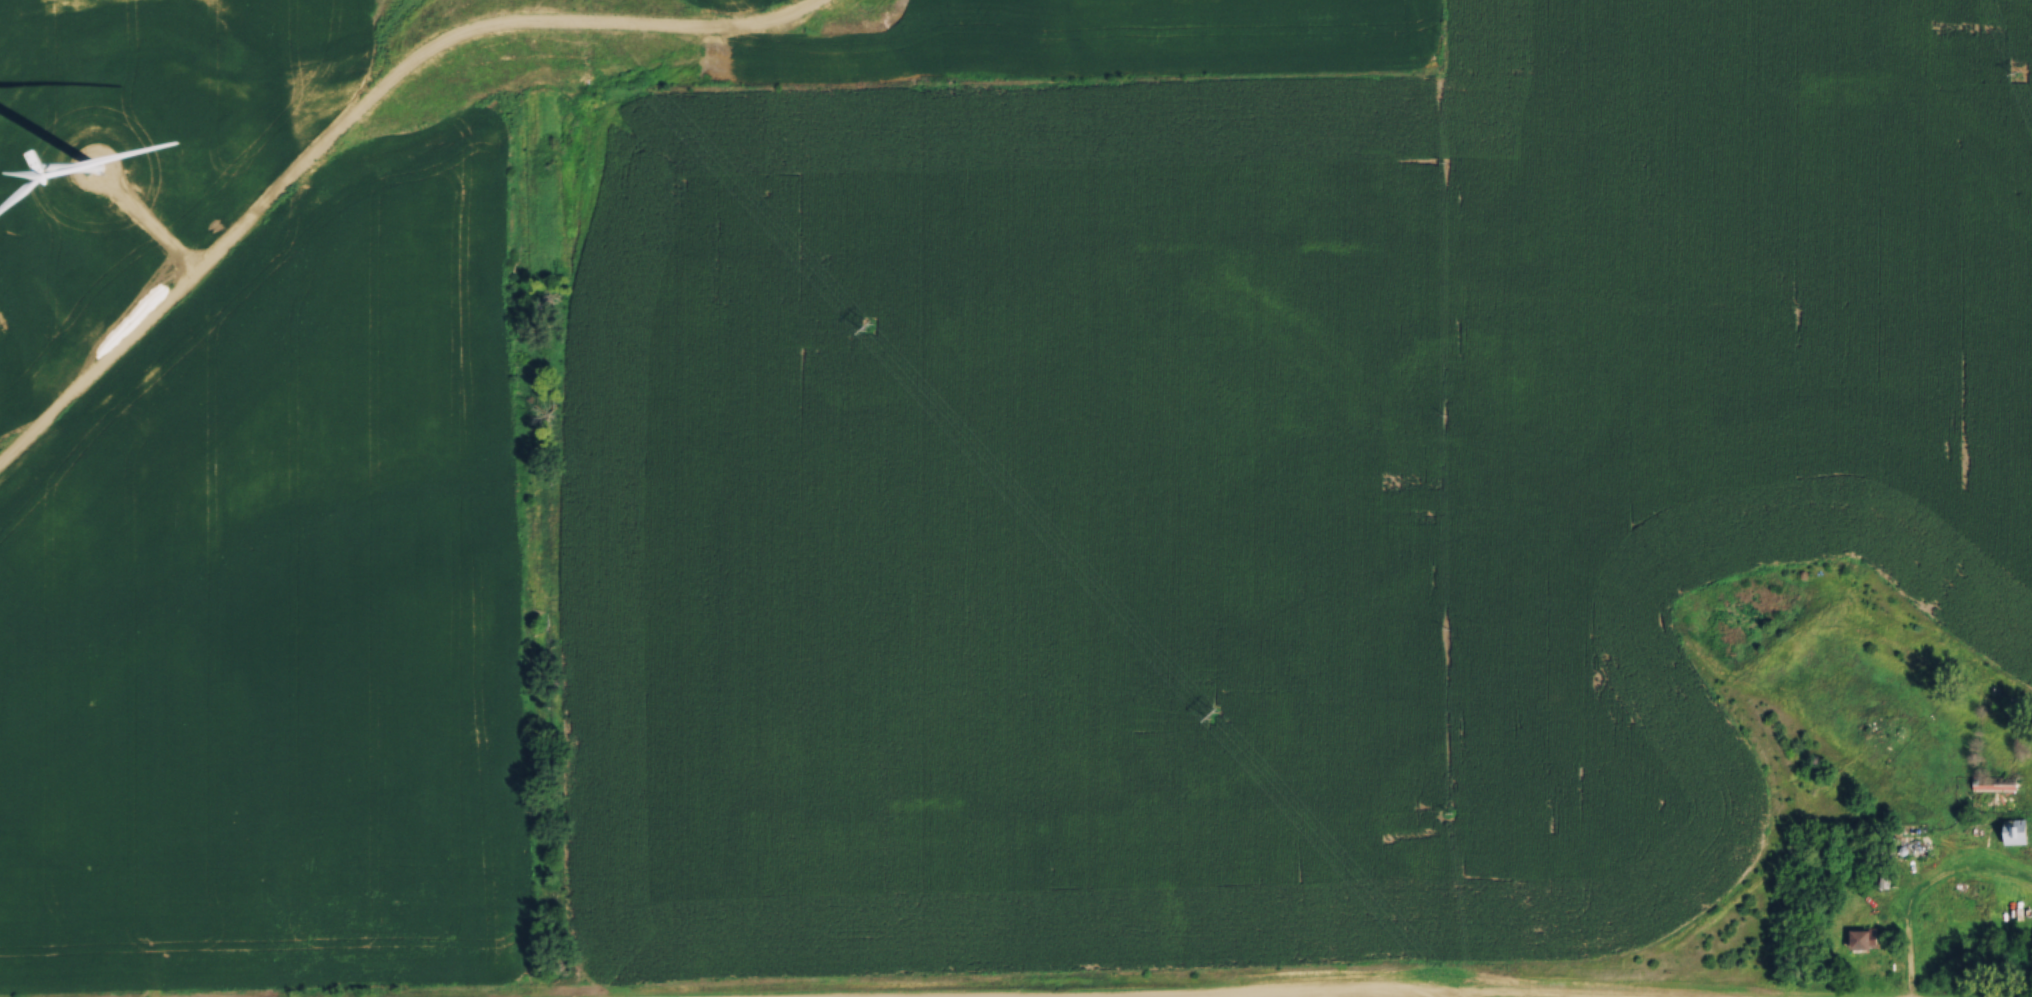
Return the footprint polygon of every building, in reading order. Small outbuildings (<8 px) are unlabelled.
[(1914,834),(1929,834),(1929,824),(1914,824),(1914,834)] [(2031,843),(2031,828),(2011,828),(2011,843),(2031,843)] [(1852,951),(1879,951),(1879,929),(1852,929),(1852,951)]
